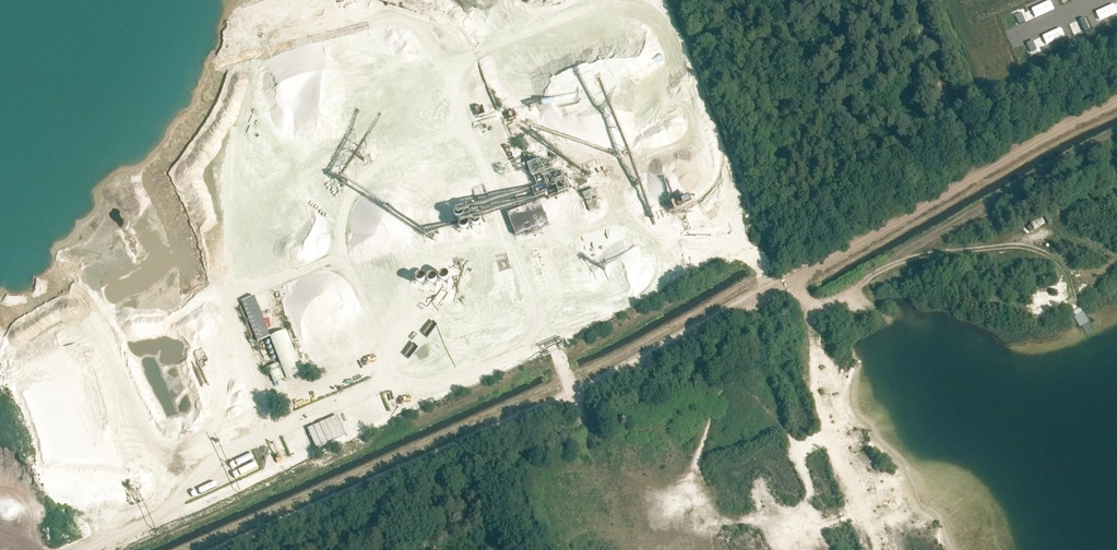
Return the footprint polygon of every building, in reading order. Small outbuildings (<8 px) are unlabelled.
[(1053,9),(1049,2),(1031,10),(1034,18),(1053,9)] [(1114,5),(1096,13),(1099,21),(1116,12),(1114,5)] [(1021,14),(1015,17),(1019,26),(1025,23),(1021,14)] [(1064,37),(1061,29),(1042,38),(1046,45),(1064,37)] [(1032,41),(1026,44),(1030,53),(1036,50),(1032,41)] [(290,177),(293,181),(305,170),(308,171),(318,162),(319,159),(327,151),(327,148),(320,147),(316,150),(308,141),(318,142),(319,143),(326,144),(320,138),(316,137),(314,135),(307,133),(299,141),(294,140),(278,155),(277,166),(287,177),(290,177)] [(540,203),(508,214),(515,235),(547,225),(540,203)] [(1084,306),(1074,310),(1078,320),(1088,316),(1084,306)] [(270,338),(286,379),(302,372),(286,331),(270,338)] [(268,368),(274,383),(284,379),(278,364),(268,368)] [(346,436),(337,416),(308,430),(317,449),(346,436)] [(234,459),(235,465),(252,460),(251,455),(234,459)]
